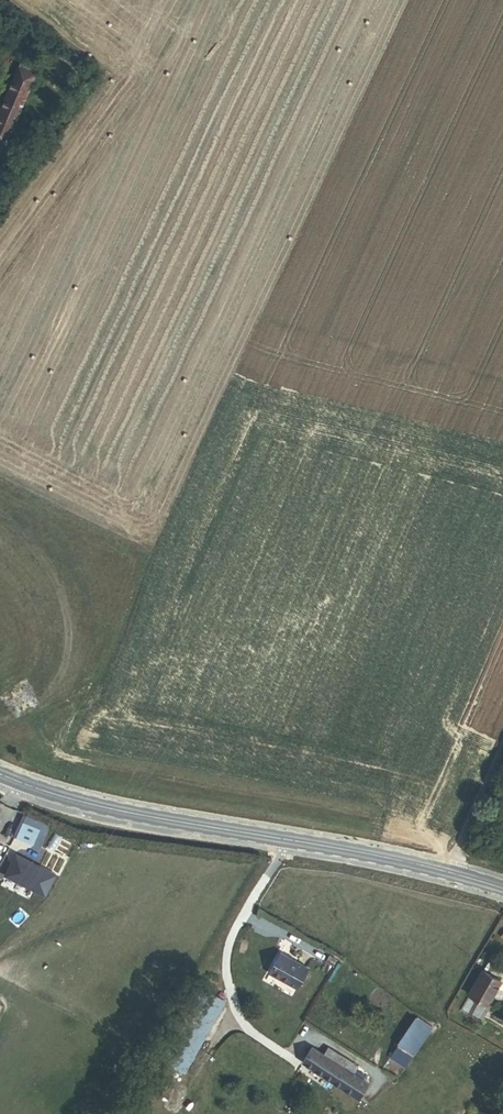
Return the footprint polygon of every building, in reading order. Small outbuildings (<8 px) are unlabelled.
[(38,67),(21,60),(0,110),(0,146),(4,148),(38,67)] [(283,990),(308,1005),(318,989),(293,974),(283,990)] [(495,1016),(502,1002),(502,993),(489,985),(477,1006),(495,1016)] [(174,1077),(188,1085),(228,1015),(206,1002),(178,1052),(186,1057),(174,1077)] [(407,1062),(421,1070),(441,1038),(427,1030),(407,1062)] [(166,1073),(174,1077),(186,1057),(178,1052),(166,1073)] [(360,1087),(365,1080),(337,1061),(332,1067),(315,1055),(304,1070),(364,1111),(374,1096),(360,1087)]
